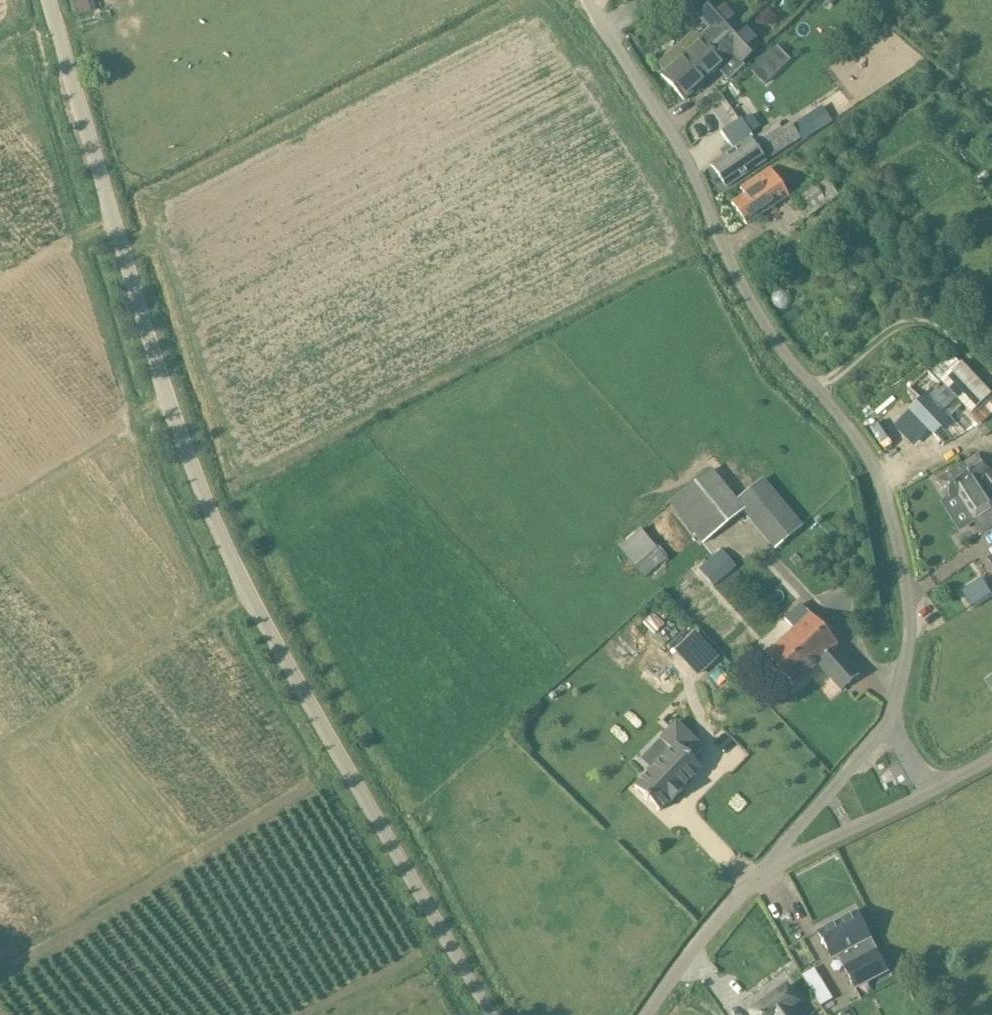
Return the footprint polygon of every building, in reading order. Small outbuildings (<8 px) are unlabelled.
[(80,14),(98,8),(96,0),(76,0),(80,14)] [(672,87),(744,24),(723,0),(714,0),(697,15),(709,28),(699,37),(696,34),(689,34),(661,61),(661,68),(665,73),(662,76),(672,87)] [(744,24),(672,87),(683,100),(734,56),(744,67),(765,48),(744,24)] [(764,86),(773,77),(760,63),(751,72),(764,86)] [(778,123),(753,139),(742,119),(722,132),(732,145),(722,151),(725,156),(711,165),(726,187),(766,162),(782,151),(800,139),(802,142),(826,126),(817,111),(793,126),(791,123),(782,129),(778,123)] [(733,202),(731,202),(746,226),(789,197),(770,169),(740,189),(744,195),(733,202)] [(793,201),(805,218),(828,200),(816,184),(793,201)] [(819,252),(828,246),(829,245),(821,233),(820,233),(811,240),(819,252)] [(941,382),(981,419),(985,422),(991,415),(991,394),(963,361),(941,382)] [(941,382),(933,374),(928,370),(909,388),(920,400),(897,422),(913,445),(931,431),(934,435),(936,433),(947,445),(966,433),(981,419),(941,382)] [(963,464),(991,507),(991,456),(984,461),(979,453),(963,464)] [(991,507),(963,464),(938,481),(950,498),(956,493),(974,519),(983,534),(991,528),(991,508),(991,507)] [(701,543),(743,510),(775,551),(804,526),(764,478),(736,501),(712,470),(670,503),(701,543)] [(641,529),(618,548),(636,568),(657,549),(641,529)] [(725,552),(718,558),(701,573),(716,590),(740,569),(725,552)] [(961,593),(971,608),(991,595),(981,580),(961,593)] [(793,685),(808,671),(832,698),(860,673),(836,646),(838,644),(830,635),(801,603),(785,618),(794,628),(765,654),(793,685)] [(639,619),(613,643),(629,661),(655,637),(639,619)] [(695,635),(677,651),(698,674),(716,658),(695,635)] [(638,782),(662,806),(674,794),(676,796),(684,787),(683,785),(704,763),(696,755),(707,744),(680,717),(663,734),(674,745),(638,782)] [(883,947),(874,951),(868,940),(869,940),(855,913),(819,932),(832,959),(840,955),(856,986),(894,967),(883,947)] [(819,1004),(831,998),(816,967),(804,972),(819,1004)] [(750,1013),(752,1014),(807,1014),(799,1003),(788,987),(750,1013)]
